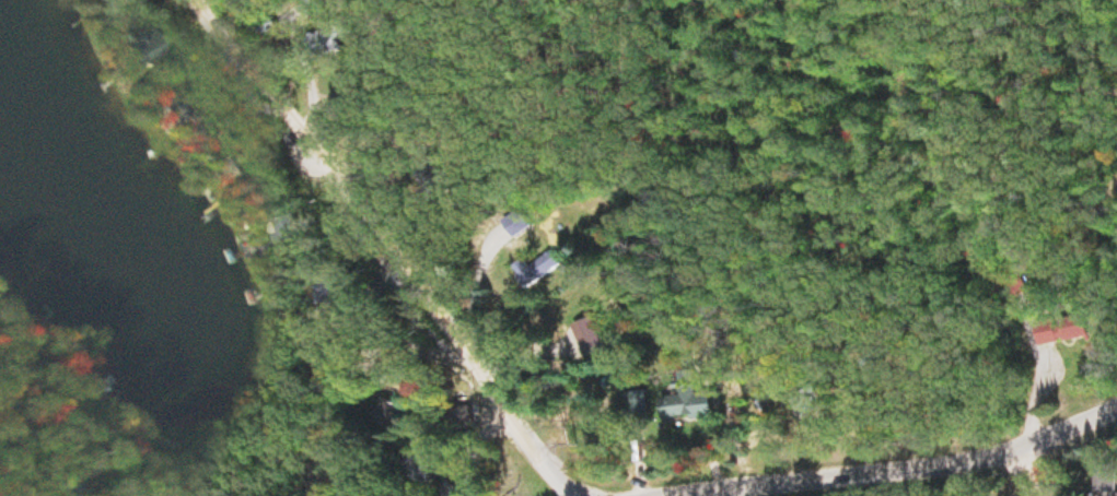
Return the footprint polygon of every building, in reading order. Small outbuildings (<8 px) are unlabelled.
[(360,43),(348,24),(318,43),(331,62),(360,43)] [(519,270),(538,291),(569,264),(558,252),(538,269),(530,261),(519,270)] [(594,360),(612,352),(597,319),(579,328),(594,360)] [(1050,345),(1108,343),(1107,320),(1049,322),(1050,345)] [(672,395),(672,420),(718,421),(719,396),(672,395)] [(380,429),(409,429),(409,403),(380,403),(380,429)]
